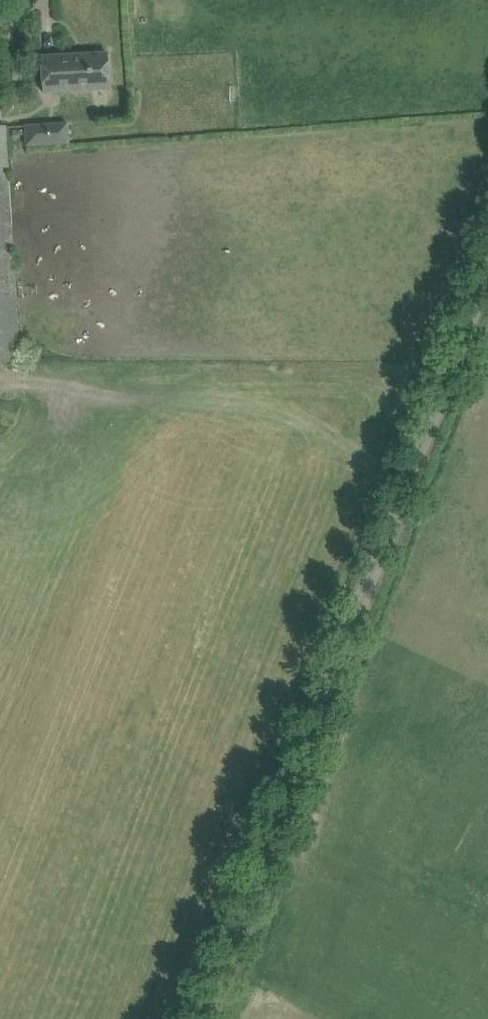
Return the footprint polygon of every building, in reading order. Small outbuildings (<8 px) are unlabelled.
[(108,52),(42,56),(44,92),(110,88),(108,52)] [(69,124),(25,126),(26,146),(70,144),(69,124)] [(20,361),(15,291),(6,126),(0,126),(0,362),(20,361)]
